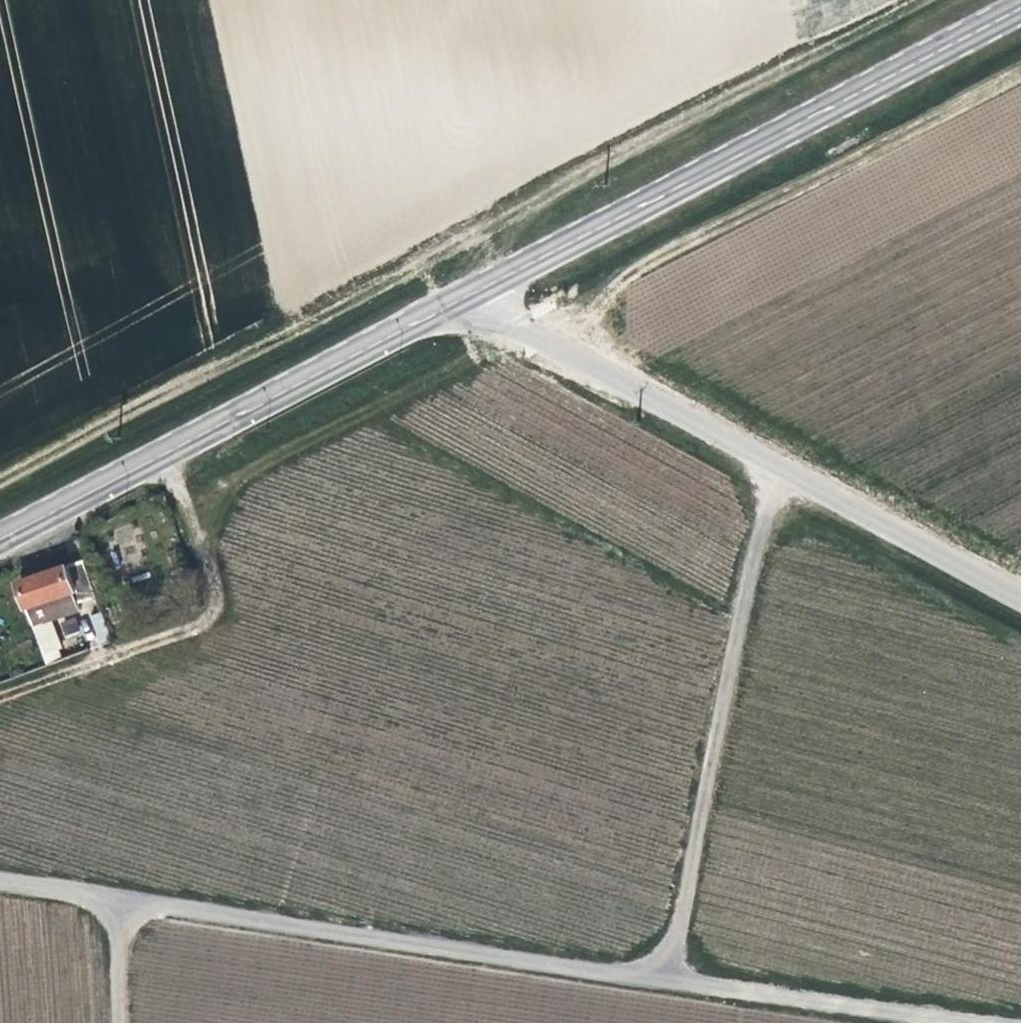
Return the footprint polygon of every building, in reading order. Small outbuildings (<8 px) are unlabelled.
[(25,596),(48,663),(62,657),(49,614),(80,602),(84,615),(101,611),(89,574),(56,585),(25,596)] [(90,615),(98,642),(109,638),(101,612),(90,615)]
